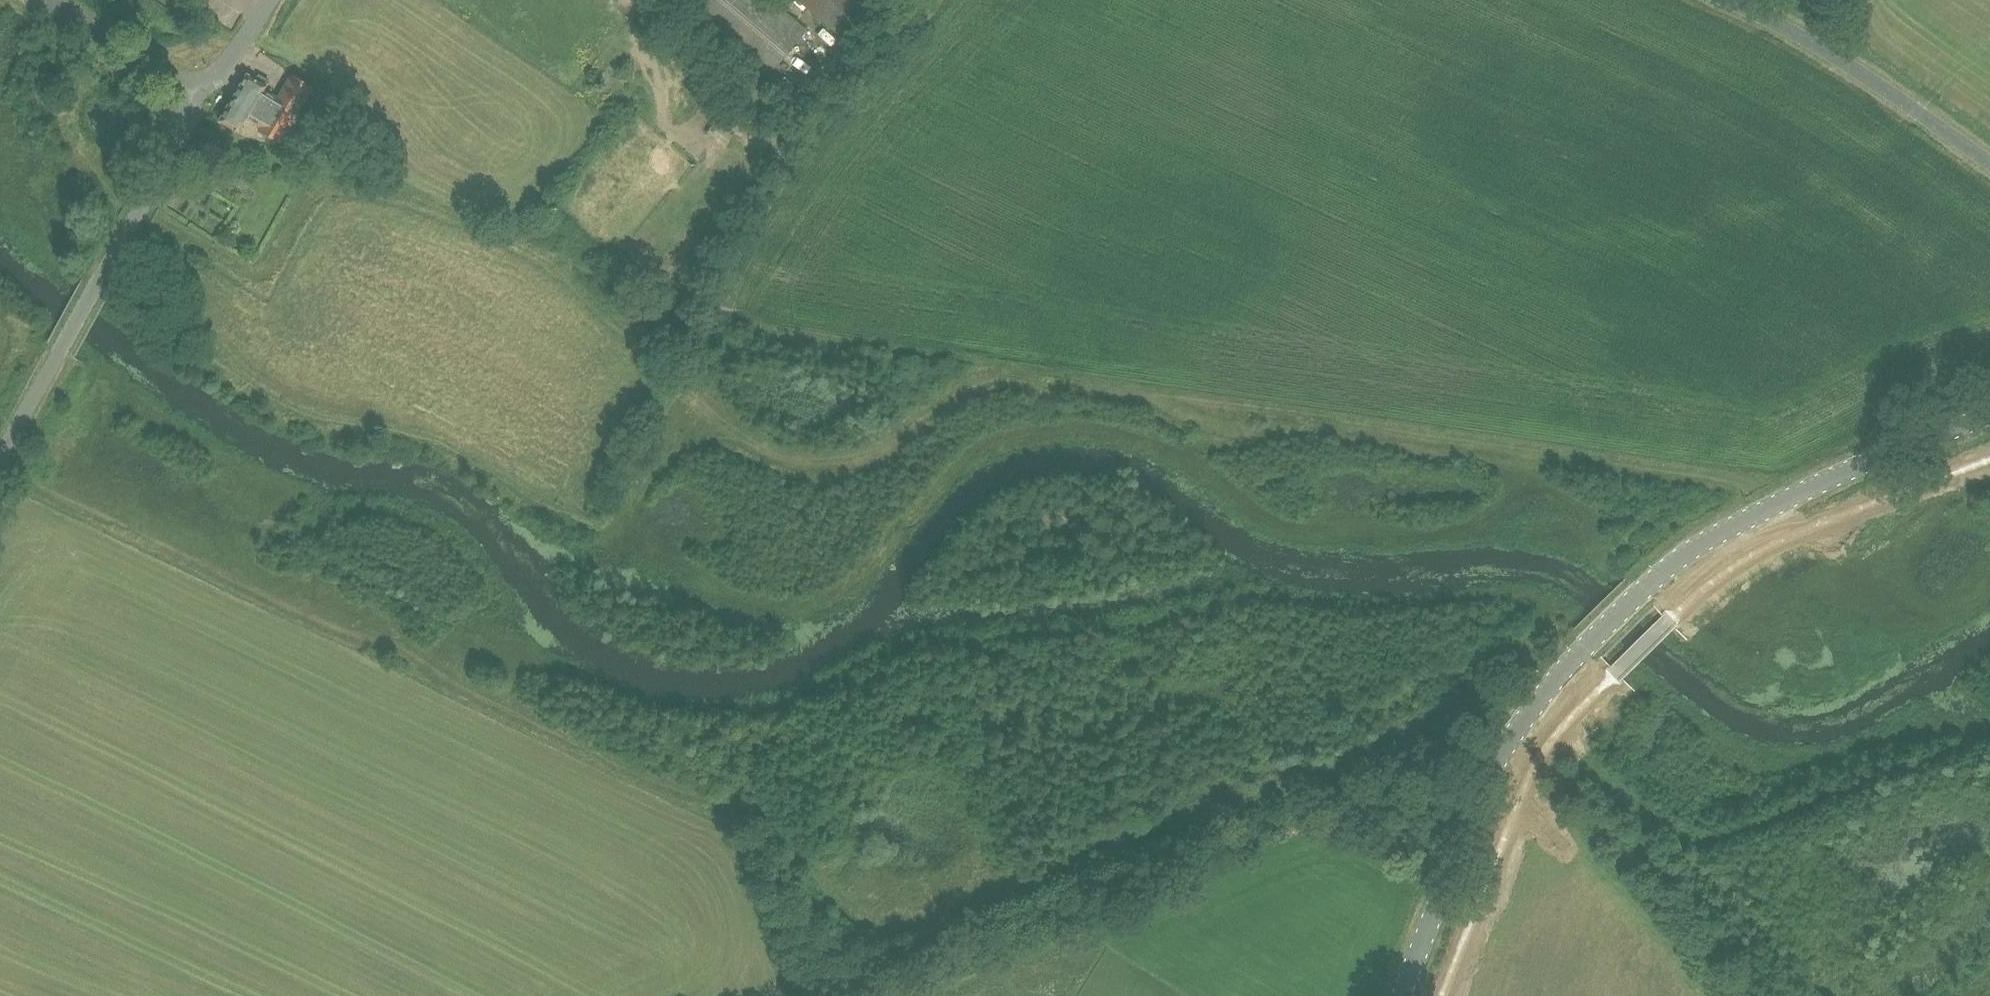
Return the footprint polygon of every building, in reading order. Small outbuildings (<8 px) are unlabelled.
[(806,31),(770,0),(692,0),(684,10),(765,79),(806,31)] [(869,7),(860,0),(799,0),(843,37),(869,7)] [(298,109),(278,96),(264,88),(269,80),(259,74),(256,79),(247,73),(219,120),(239,132),(247,118),(260,126),(259,129),(280,141),(298,109)]
